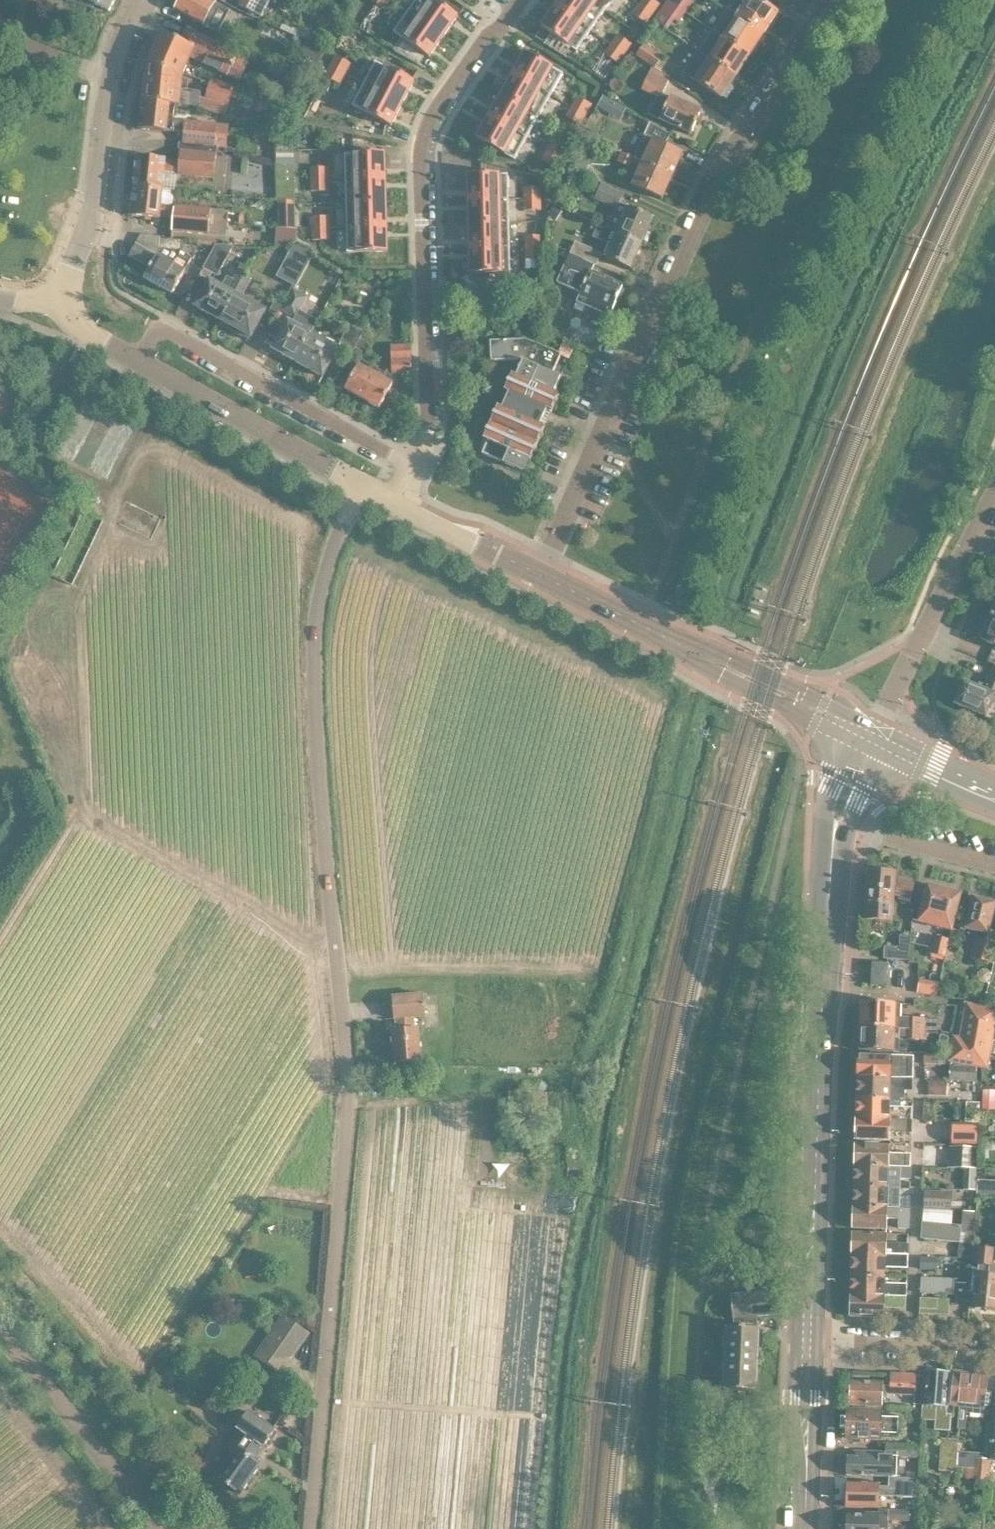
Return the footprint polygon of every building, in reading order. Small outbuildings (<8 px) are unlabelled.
[(65,1),(91,9),(93,5),(108,12),(113,0),(65,0),(65,1)] [(173,10),(228,40),(234,30),(221,23),(227,11),(207,0),(178,0),(178,1),(173,10)] [(235,9),(238,4),(255,14),(260,17),(269,0),(218,0),(235,9)] [(389,0),(369,0),(368,0),(383,10),(389,0)] [(406,11),(442,37),(456,17),(439,5),(433,1),(432,0),(415,0),(406,11)] [(553,8),(579,26),(588,32),(602,12),(593,6),(584,0),(559,0),(553,8)] [(593,6),(602,12),(610,0),(584,0),(593,6)] [(639,5),(652,14),(659,4),(653,0),(642,0),(639,5)] [(683,14),(691,3),(686,0),(675,0),(671,5),(683,14)] [(735,18),(760,35),(774,13),(755,0),(738,0),(730,13),(736,17),(735,18)] [(645,23),(652,14),(639,5),(632,14),(645,23)] [(683,14),(671,5),(664,14),(676,23),(683,14)] [(553,8),(533,37),(558,55),(565,46),(574,52),(588,32),(579,26),(553,8)] [(406,11),(392,32),(428,57),(442,37),(406,11)] [(746,56),(760,35),(735,18),(729,27),(721,21),(712,34),(721,40),(746,56)] [(179,40),(157,32),(145,63),(180,74),(186,59),(222,78),(223,76),(234,82),(244,63),(183,30),(179,40)] [(623,55),(630,46),(630,45),(616,35),(609,45),(623,55)] [(309,37),(298,53),(315,65),(326,49),(309,37)] [(731,77),(746,56),(721,40),(707,61),(731,77)] [(653,69),(661,56),(643,44),(634,57),(653,69)] [(616,65),(623,55),(609,45),(602,55),(616,65)] [(524,53),(511,75),(539,91),(549,97),(561,74),(524,53)] [(731,77),(707,61),(697,55),(683,77),(717,99),(731,77)] [(334,56),(328,67),(344,75),(349,64),(334,56)] [(179,79),(180,74),(145,63),(141,101),(172,104),(176,105),(197,108),(224,117),(232,89),(208,83),(203,99),(199,98),(200,92),(185,90),(185,82),(179,79)] [(373,64),(362,85),(400,105),(411,84),(373,64)] [(290,66),(289,75),(306,76),(307,67),(290,66)] [(344,75),(328,67),(323,78),(338,85),(344,75)] [(650,68),(640,90),(656,97),(647,116),(657,121),(688,136),(699,112),(661,95),(668,80),(650,68)] [(511,75),(499,96),(527,112),(537,118),(549,97),(539,91),(511,75)] [(362,85),(351,106),(389,126),(400,105),(362,85)] [(249,105),(251,97),(244,95),(242,104),(249,105)] [(499,96),(487,117),(515,133),(525,139),(537,118),(527,112),(499,96)] [(590,106),(590,105),(575,97),(569,108),(584,117),(590,106)] [(170,119),(172,104),(141,101),(138,129),(181,134),(180,143),(182,143),(211,147),(212,147),(214,126),(182,122),(182,120),(170,119)] [(579,126),(584,117),(569,108),(564,118),(579,126)] [(487,117),(475,139),(503,155),(513,160),(525,139),(515,133),(487,117)] [(356,131),(370,134),(372,126),(358,123),(356,131)] [(600,145),(620,154),(632,160),(640,163),(640,162),(670,176),(681,153),(662,145),(668,135),(647,123),(634,150),(623,145),(613,140),(611,144),(602,140),(600,145)] [(309,136),(308,127),(300,128),(300,136),(309,136)] [(270,128),(267,143),(275,145),(276,166),(292,171),(292,133),(270,128)] [(561,158),(566,148),(551,140),(546,150),(561,158)] [(212,181),(224,182),(225,173),(213,171),(214,156),(210,156),(211,147),(182,143),(181,153),(179,152),(178,165),(164,163),(164,160),(134,157),(131,187),(161,191),(173,192),(175,177),(212,181)] [(555,169),(561,158),(546,150),(540,161),(555,169)] [(632,160),(620,154),(616,162),(629,168),(632,160)] [(351,158),(343,158),(344,181),(383,180),(382,155),(351,156),(351,158)] [(583,175),(588,165),(568,156),(564,166),(583,175)] [(640,162),(640,163),(629,186),(659,200),(670,176),(640,162)] [(309,181),(327,180),(326,168),(309,168),(309,181)] [(506,174),(467,175),(467,200),(507,199),(506,174)] [(309,181),(309,182),(309,193),(327,192),(327,180),(309,181)] [(383,180),(344,181),(344,205),(352,205),(383,204),(383,180)] [(293,184),(276,184),(277,186),(277,201),(294,202),(293,184)] [(622,195),(598,184),(591,200),(615,211),(607,229),(608,229),(607,229),(613,232),(612,233),(639,245),(651,220),(624,208),(618,205),(622,195)] [(131,187),(128,218),(158,221),(158,218),(162,219),(164,207),(159,206),(161,191),(131,187)] [(522,199),(539,199),(539,187),(522,188),(522,199)] [(507,199),(467,200),(468,224),(507,223),(507,199)] [(522,199),(522,202),(522,212),(539,211),(539,199),(522,199)] [(294,202),(277,201),(278,227),(294,229),(294,202)] [(352,205),(344,205),(345,229),(384,229),(383,204),(352,205)] [(206,237),(206,234),(220,236),(223,213),(164,207),(162,219),(171,220),(170,233),(206,237)] [(546,216),(554,221),(560,213),(551,207),(546,216)] [(327,217),(310,218),(311,229),(328,229),(327,217)] [(507,223),(468,224),(469,248),(508,247),(507,223)] [(627,271),(639,245),(612,233),(613,232),(607,229),(608,229),(607,229),(597,224),(593,234),(603,238),(601,242),(607,244),(601,259),(627,271)] [(328,239),(328,229),(311,229),(311,240),(328,239)] [(384,229),(345,229),(345,254),(353,254),(384,254),(384,229)] [(142,280),(168,295),(189,260),(179,254),(180,241),(159,239),(157,236),(139,235),(126,258),(148,270),(142,280)] [(540,249),(540,237),(540,236),(523,237),(523,249),(540,249)] [(568,253),(567,255),(582,262),(583,259),(595,265),(600,253),(574,242),(569,253),(568,253)] [(291,289),(293,290),(313,254),(294,244),(281,267),(287,271),(280,284),(291,289)] [(231,247),(214,246),(212,248),(200,269),(214,277),(226,256),(227,256),(231,247)] [(508,247),(469,248),(469,274),(509,273),(508,247)] [(540,249),(523,249),(523,260),(541,260),(540,249)] [(576,297),(570,310),(604,325),(620,288),(578,269),(582,262),(567,255),(553,286),(576,297)] [(207,280),(191,307),(217,322),(242,276),(235,272),(231,281),(225,277),(220,287),(207,280)] [(250,281),(242,276),(217,322),(231,330),(229,333),(244,341),(246,338),(248,339),(263,312),(240,298),(250,281)] [(298,313),(306,297),(293,290),(291,289),(279,311),(290,317),(288,321),(286,319),(269,350),(293,363),(309,334),(315,323),(298,313)] [(275,316),(280,308),(272,304),(267,312),(275,316)] [(334,351),(347,359),(353,348),(359,337),(346,330),(338,345),(334,351)] [(309,334),(293,363),(319,378),(334,351),(338,345),(325,338),(323,342),(309,334)] [(559,356),(524,340),(488,341),(489,361),(517,360),(521,362),(514,377),(509,375),(501,393),(506,395),(499,409),(494,407),(479,440),(484,443),(483,444),(482,443),(479,450),(480,451),(479,455),(516,471),(522,459),(526,461),(555,397),(551,394),(558,379),(550,375),(559,356)] [(342,390),(376,409),(395,376),(410,375),(409,346),(389,347),(390,371),(384,371),(381,375),(370,368),(367,373),(357,367),(360,362),(360,353),(353,348),(347,359),(348,359),(339,374),(348,379),(342,390)] [(993,603),(978,639),(994,646),(994,604),(993,603)] [(992,665),(982,690),(963,681),(954,703),(983,716),(992,695),(994,696),(994,666),(992,665)] [(869,930),(882,930),(883,922),(890,922),(891,895),(909,900),(914,883),(892,877),(893,873),(867,872),(864,921),(870,921),(869,930)] [(916,922),(949,930),(959,894),(926,885),(916,922)] [(964,929),(975,933),(968,959),(992,965),(994,952),(994,933),(988,931),(994,905),(994,903),(973,897),(964,929)] [(882,960),(906,961),(909,937),(898,936),(897,948),(883,947),(882,960)] [(943,958),(948,940),(933,936),(929,954),(943,958)] [(885,987),(886,968),(872,967),(871,986),(885,987)] [(937,994),(938,982),(919,981),(918,993),(937,994)] [(424,995),(392,997),(394,1020),(396,1019),(397,1034),(392,1034),(395,1064),(421,1062),(419,1033),(415,1033),(414,1017),(425,1017),(424,995)] [(924,1031),(931,1033),(932,1021),(923,1019),(907,1019),(907,1021),(899,1021),(899,1018),(893,1018),(894,1004),(859,1003),(858,1027),(922,1030),(924,1031)] [(973,1068),(975,1068),(980,1069),(979,1075),(986,1072),(992,1041),(994,1022),(994,1009),(964,1003),(958,1038),(952,1037),(947,1063),(973,1068)] [(858,1027),(857,1052),(892,1054),(893,1041),(898,1041),(898,1038),(906,1038),(906,1040),(924,1041),(924,1033),(924,1031),(922,1030),(858,1027)] [(891,1057),(857,1056),(856,1078),(890,1079),(912,1079),(912,1058),(891,1057)] [(975,1068),(973,1068),(948,1067),(948,1081),(975,1082),(975,1068)] [(890,1079),(856,1078),(855,1098),(889,1099),(890,1079)] [(929,1082),(929,1096),(944,1097),(945,1082),(929,1082)] [(982,1090),(982,1110),(994,1110),(994,1090),(982,1090)] [(855,1098),(854,1119),(889,1120),(911,1121),(911,1109),(889,1108),(889,1099),(855,1098)] [(978,1103),(965,1103),(963,1123),(977,1124),(978,1103)] [(942,1121),(943,1109),(923,1108),(923,1120),(942,1121)] [(911,1121),(889,1120),(854,1119),(854,1141),(888,1142),(888,1132),(911,1133),(911,1121)] [(951,1124),(950,1145),(975,1145),(975,1125),(951,1124)] [(888,1155),(888,1147),(855,1146),(854,1167),(888,1168),(910,1169),(910,1168),(909,1168),(909,1156),(888,1155)] [(975,1169),(976,1148),(947,1147),(946,1169),(964,1169),(975,1169)] [(897,1180),(909,1180),(910,1169),(888,1168),(854,1167),(853,1188),(887,1189),(888,1177),(898,1177),(897,1180)] [(963,1190),(975,1191),(975,1183),(974,1183),(975,1169),(964,1169),(963,1182),(963,1190)] [(975,1191),(975,1195),(994,1196),(994,1182),(975,1181),(975,1183),(975,1191)] [(853,1209),(908,1211),(909,1197),(897,1197),(897,1198),(887,1197),(887,1189),(853,1188),(853,1209)] [(923,1191),(923,1211),(945,1211),(945,1208),(950,1208),(951,1192),(923,1191)] [(907,1230),(908,1211),(853,1209),(852,1231),(886,1232),(886,1220),(896,1220),(896,1229),(907,1230)] [(919,1240),(958,1243),(960,1227),(944,1226),(945,1211),(923,1211),(922,1224),(921,1224),(919,1240)] [(963,1226),(961,1244),(969,1245),(972,1218),(963,1217),(962,1226),(963,1226)] [(852,1235),(851,1256),(907,1258),(907,1237),(852,1235)] [(969,1245),(961,1244),(958,1243),(957,1258),(970,1259),(972,1245),(969,1245)] [(971,1269),(968,1294),(973,1294),(972,1308),(994,1311),(994,1278),(988,1277),(991,1250),(978,1249),(976,1269),(971,1269)] [(906,1271),(907,1258),(851,1256),(850,1276),(884,1277),(885,1270),(906,1271)] [(918,1270),(935,1271),(935,1258),(919,1258),(918,1270)] [(850,1276),(850,1296),(905,1298),(905,1285),(884,1285),(884,1277),(850,1276)] [(954,1284),(965,1284),(965,1280),(920,1278),(919,1294),(954,1296),(954,1284)] [(725,1329),(724,1360),(756,1361),(757,1330),(754,1330),(754,1318),(777,1315),(775,1292),(729,1297),(732,1321),(734,1321),(733,1330),(725,1329)] [(904,1309),(905,1298),(850,1296),(849,1320),(883,1321),(883,1309),(904,1309)] [(933,1312),(933,1300),(919,1300),(918,1311),(933,1312)] [(303,1331),(285,1318),(255,1360),(274,1373),(303,1331)] [(755,1392),(756,1361),(724,1360),(723,1391),(755,1392)] [(924,1373),(922,1411),(921,1420),(935,1421),(934,1431),(949,1432),(951,1416),(946,1416),(949,1375),(924,1373)] [(849,1382),(848,1406),(881,1408),(881,1398),(886,1399),(886,1395),(912,1397),(915,1375),(889,1374),(888,1387),(882,1387),(882,1384),(849,1382)] [(952,1374),(951,1391),(949,1407),(958,1408),(956,1428),(962,1429),(964,1412),(986,1415),(989,1389),(985,1389),(986,1377),(952,1374)] [(706,1399),(708,1398),(712,1393),(711,1386),(708,1383),(703,1384),(701,1387),(701,1395),(706,1399)] [(232,1453),(215,1477),(239,1494),(259,1465),(251,1460),(260,1446),(262,1447),(274,1431),(246,1412),(235,1428),(237,1430),(224,1448),(232,1453)] [(847,1412),(846,1425),(846,1438),(879,1440),(880,1436),(897,1436),(898,1419),(880,1418),(880,1413),(847,1412)] [(940,1439),(938,1471),(954,1472),(954,1467),(955,1452),(956,1440),(940,1439)] [(897,1457),(916,1457),(916,1445),(897,1444),(897,1457)] [(875,1478),(875,1471),(892,1471),(893,1456),(884,1456),(884,1461),(875,1461),(876,1454),(853,1453),(852,1458),(847,1458),(846,1477),(875,1478)] [(987,1462),(987,1459),(973,1458),(972,1478),(989,1479),(990,1462),(987,1462)] [(878,1509),(878,1498),(914,1499),(915,1480),(902,1480),(902,1479),(887,1479),(887,1488),(878,1487),(878,1484),(867,1483),(867,1485),(846,1484),(845,1508),(878,1509)] [(846,1516),(846,1528),(886,1528),(886,1521),(907,1523),(908,1511),(886,1510),(886,1511),(877,1511),(876,1516),(857,1515),(857,1517),(846,1516)] [(959,1519),(958,1528),(977,1528),(978,1522),(959,1519)]
